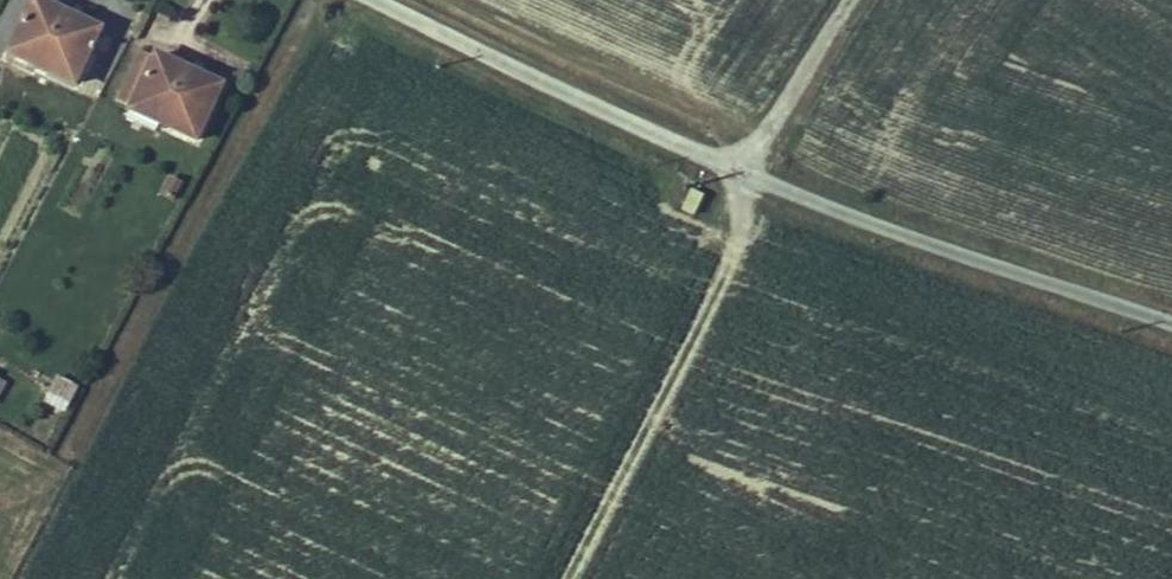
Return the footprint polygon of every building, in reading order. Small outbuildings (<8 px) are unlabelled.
[(9,54),(75,84),(100,29),(36,0),(33,0),(9,54)] [(131,108),(155,57),(139,50),(116,101),(131,108)] [(131,108),(130,110),(196,141),(222,86),(156,55),(155,57),(131,108)] [(167,178),(160,194),(173,200),(181,185),(167,178)] [(48,392),(70,403),(77,388),(55,377),(48,392)]
